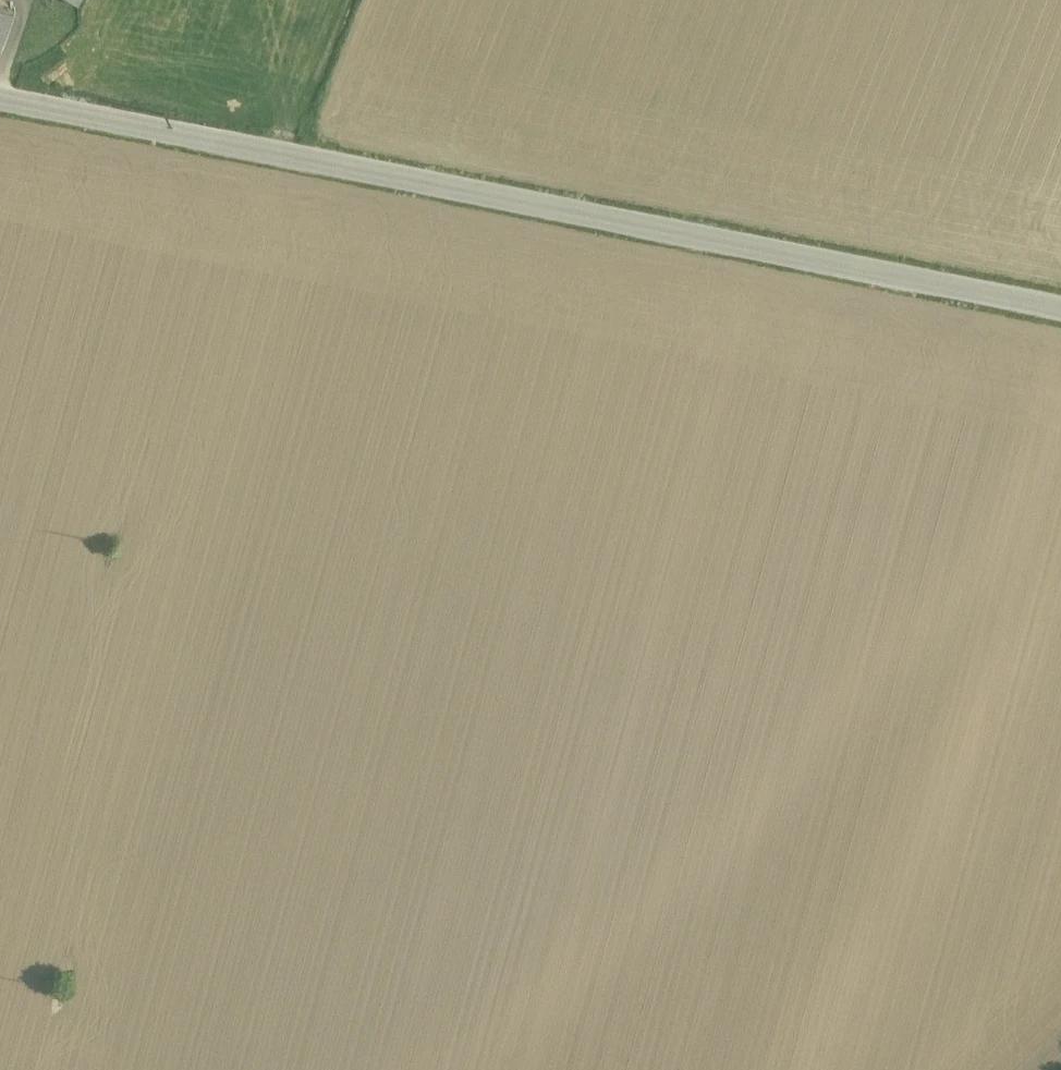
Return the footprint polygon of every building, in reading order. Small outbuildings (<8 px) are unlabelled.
[(0,4),(0,30),(9,7),(0,4)]
